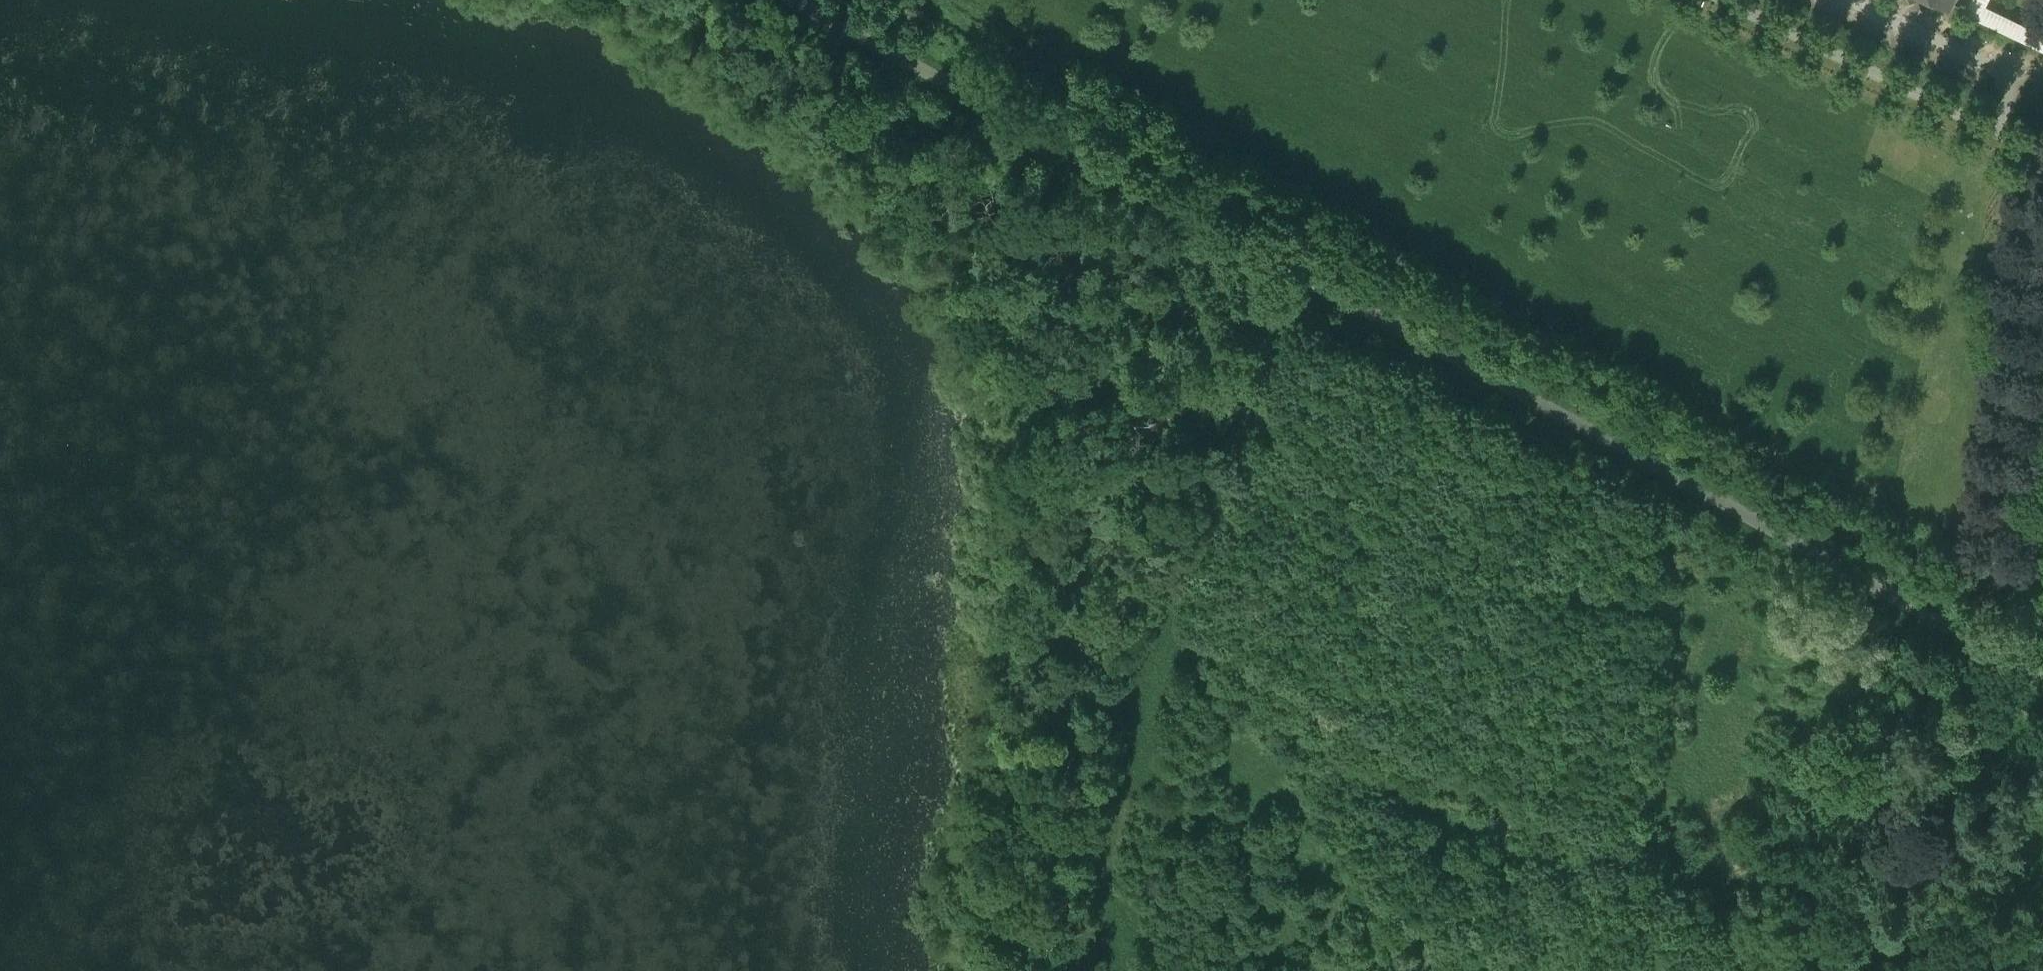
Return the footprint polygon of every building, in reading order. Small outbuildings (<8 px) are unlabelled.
[(1948,11),(1953,0),(1926,0),(1948,11)] [(1963,13),(1978,20),(1985,6),(1988,0),(1970,0),(1963,13)] [(1978,20),(2042,51),(2042,33),(1985,6),(1978,20)]
